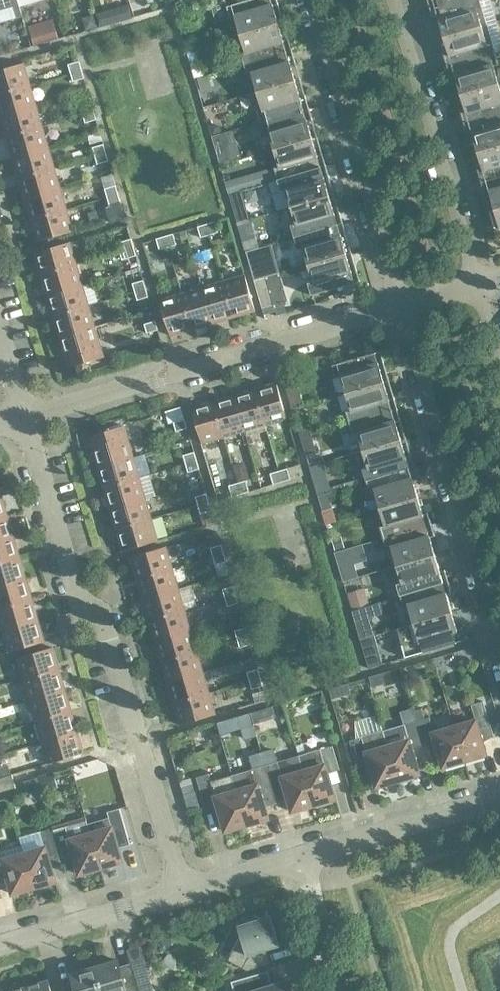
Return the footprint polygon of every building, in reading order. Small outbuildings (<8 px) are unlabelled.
[(15,6),(13,0),(0,0),(0,11),(15,6)] [(240,35),(278,23),(273,6),(278,5),(277,0),(249,0),(226,7),(230,19),(235,18),(240,35)] [(465,0),(427,0),(430,10),(465,0)] [(430,10),(433,22),(439,20),(444,37),(482,26),(477,9),(482,8),(480,0),(465,0),(430,10)] [(129,4),(116,8),(120,21),(133,18),(129,4)] [(98,27),(94,15),(82,18),(85,31),(98,27)] [(36,46),(57,40),(52,22),(31,27),(36,46)] [(278,23),(240,35),(245,52),(240,53),(244,65),(292,51),(288,39),(283,40),(278,23)] [(482,26),(444,37),(448,54),(443,56),(447,68),(495,53),(492,42),(487,43),(482,26)] [(190,44),(180,47),(189,74),(198,71),(190,44)] [(252,75),(257,92),(295,81),(290,64),(295,63),(292,51),(244,65),(247,77),(252,75)] [(460,95),(499,84),(494,67),(499,65),(495,53),(447,68),(450,80),(455,78),(460,95)] [(82,70),(79,61),(68,65),(71,73),(82,70)] [(29,86),(23,66),(25,65),(24,64),(0,71),(0,94),(29,86)] [(82,70),(71,73),(73,82),(85,79),(82,70)] [(300,98),(295,81),(257,92),(262,109),(257,111),(261,123),(309,108),(305,97),(300,98)] [(464,125),(499,115),(499,88),(499,84),(460,95),(465,112),(460,113),(464,125)] [(0,94),(0,110),(2,116),(35,106),(29,86),(0,94)] [(94,111),(91,103),(80,106),(83,115),(94,111)] [(35,106),(2,116),(8,137),(41,127),(35,106)] [(269,133),(274,150),(312,139),(307,122),(312,120),(309,108),(261,123),(264,134),(269,133)] [(94,111),(83,115),(85,123),(97,120),(94,111)] [(499,146),(499,115),(464,125),(467,137),(472,136),(477,153),(499,146)] [(14,158),(47,148),(41,127),(8,137),(14,158)] [(212,138),(220,165),(229,163),(221,135),(212,138)] [(274,168),(277,180),(326,166),(322,154),(317,156),(312,139),(274,150),(279,167),(274,168)] [(106,153),(104,144),(92,148),(95,156),(106,153)] [(477,153),(482,170),(477,171),(481,183),(499,177),(499,146),(477,153)] [(14,158),(20,178),(53,169),(47,148),(14,158)] [(106,153),(95,156),(97,165),(109,161),(106,153)] [(286,190),(291,207),(329,196),(324,179),(329,178),(326,166),(277,180),(281,192),(286,190)] [(59,189),(53,169),(20,178),(26,199),(59,189)] [(499,208),(499,177),(481,183),(484,195),(489,193),(494,210),(499,208)] [(244,190),(240,178),(225,182),(229,194),(241,191),(244,190)] [(118,194),(116,186),(105,189),(107,198),(118,194)] [(66,210),(59,189),(26,199),(32,220),(66,210)] [(229,194),(237,223),(250,219),(241,191),(229,194)] [(118,194),(107,198),(110,206),(121,203),(118,194)] [(334,213),(329,196),(291,207),(296,224),(291,226),(294,238),(343,223),(339,212),(334,213)] [(66,210),(32,220),(38,240),(37,240),(37,242),(73,231),(73,230),(71,230),(66,210)] [(215,222),(206,224),(209,236),(218,233),(215,222)] [(343,223),(294,238),(298,249),(303,248),(308,265),(346,254),(341,237),(346,235),(343,223)] [(201,238),(209,236),(206,224),(198,227),(201,238)] [(173,234),(165,237),(168,248),(177,245),(173,234)] [(256,236),(242,240),(246,253),(260,249),(256,236)] [(159,250),(168,248),(165,237),(156,239),(159,250)] [(134,247),(131,239),(120,242),(123,251),(134,247)] [(36,255),(42,275),(75,265),(69,245),(71,244),(70,243),(34,253),(35,255),(36,255)] [(123,251),(125,259),(136,256),(134,247),(123,251)] [(260,249),(246,253),(250,267),(254,281),(266,277),(268,277),(260,249)] [(351,271),(346,254),(308,265),(313,282),(308,283),(311,296),(360,282),(356,269),(351,271)] [(141,262),(144,276),(163,272),(159,258),(141,262)] [(75,265),(42,275),(48,295),(81,285),(75,265)] [(223,283),(233,316),(253,311),(254,312),(255,311),(245,275),(243,276),(243,277),(223,283)] [(266,277),(254,281),(264,314),(276,311),(275,308),(270,292),(266,278),(266,277)] [(146,289),(143,280),(132,284),(135,292),(146,289)] [(212,323),(233,316),(223,283),(203,289),(212,323)] [(81,285),(48,295),(54,316),(88,306),(81,285)] [(146,289),(135,292),(137,301),(148,298),(146,289)] [(192,329),(212,323),(203,289),(182,295),(192,329)] [(282,289),(270,292),(275,308),(287,304),(282,289)] [(192,329),(182,295),(162,301),(161,300),(160,300),(170,336),(172,336),(172,334),(192,329)] [(88,306),(54,316),(60,337),(94,327),(88,306)] [(158,330),(155,321),(144,324),(147,334),(158,330)] [(94,327),(60,337),(69,366),(68,366),(68,368),(104,357),(103,356),(102,356),(94,327)] [(341,376),(346,393),(384,382),(379,365),(384,364),(380,351),(332,365),(336,378),(341,376)] [(284,381),(292,409),(304,405),(296,378),(284,381)] [(384,382),(346,393),(351,410),(346,412),(349,424),(398,410),(394,398),(389,399),(384,382)] [(255,390),(265,424),(285,418),(285,419),(287,419),(276,383),(275,383),(275,384),(255,390)] [(244,430),(265,424),(255,390),(234,396),(244,430)] [(223,436),(244,430),(234,396),(214,403),(223,436)] [(166,421),(183,416),(179,403),(162,408),(166,421)] [(223,436),(214,403),(194,408),(193,407),(192,408),(202,444),(204,443),(203,442),(223,436)] [(358,434),(363,451),(401,440),(396,423),(401,421),(398,410),(349,424),(353,436),(358,434)] [(187,429),(184,420),(174,423),(176,432),(187,429)] [(309,422),(297,426),(301,438),(313,434),(309,422)] [(90,438),(99,467),(132,457),(124,428),(125,428),(124,426),(88,437),(89,438),(90,438)] [(313,434),(301,438),(306,456),(318,453),(313,434)] [(363,469),(366,481),(415,467),(411,455),(406,457),(401,440),(363,451),(368,468),(363,469)] [(197,461),(194,453),(183,456),(186,464),(197,461)] [(99,467),(105,488),(138,478),(132,457),(99,467)] [(197,461),(186,464),(188,473),(199,470),(197,461)] [(375,492),(380,509),(418,497),(413,480),(418,479),(415,467),(366,481),(370,493),(375,492)] [(279,471),(282,482),(291,480),(287,469),(279,471)] [(274,485),(282,482),(279,471),(270,474),(274,485)] [(314,481),(318,495),(332,491),(328,477),(314,481)] [(138,478),(105,488),(111,509),(144,499),(138,478)] [(237,483),(241,495),(249,492),(246,481),(237,483)] [(232,497),(241,495),(237,483),(229,486),(232,497)] [(319,496),(323,511),(333,508),(328,493),(319,496)] [(209,502),(206,494),(195,497),(198,506),(209,502)] [(380,527),(383,539),(431,525),(428,513),(423,514),(418,497),(380,509),(385,526),(380,527)] [(111,509),(117,530),(151,520),(144,499),(111,509)] [(209,502),(198,506),(200,514),(211,511),(209,502)] [(13,538),(7,517),(0,519),(0,541),(13,538)] [(122,550),(122,552),(158,541),(158,539),(156,540),(151,520),(117,530),(123,549),(122,550)] [(435,536),(431,525),(383,539),(386,551),(391,549),(396,566),(435,555),(430,538),(435,536)] [(341,550),(353,545),(350,537),(338,542),(341,550)] [(19,558),(13,538),(0,541),(0,564),(19,558)] [(224,553),(221,545),(210,548),(213,557),(224,553)] [(132,559),(138,579),(171,569),(165,549),(167,549),(166,547),(130,558),(131,559),(132,559)] [(226,562),(224,553),(213,557),(215,565),(226,562)] [(440,572),(435,555),(396,566),(401,583),(396,585),(400,596),(448,582),(445,570),(440,572)] [(0,564),(0,586),(25,579),(19,558),(0,564)] [(339,567),(343,581),(355,578),(350,564),(339,567)] [(177,590),(171,569),(138,579),(144,600),(177,590)] [(31,600),(25,579),(0,586),(0,609),(31,600)] [(452,594),(448,582),(400,596),(403,608),(408,607),(413,624),(452,613),(447,595),(452,594)] [(222,589),(225,598),(236,595),(234,586),(222,589)] [(364,588),(346,593),(351,609),(368,604),(364,588)] [(144,600),(150,620),(184,610),(177,590),(144,600)] [(236,595),(225,598),(228,607),(239,603),(236,595)] [(4,630),(37,620),(31,600),(0,609),(0,618),(4,630)] [(150,620),(156,641),(190,631),(184,610),(150,620)] [(457,630),(452,613),(413,624),(396,629),(405,658),(466,641),(462,628),(457,630)] [(43,641),(37,620),(4,630),(10,650),(8,651),(9,652),(45,642),(44,640),(43,641)] [(235,631),(237,640),(248,636),(246,628),(235,631)] [(156,641),(162,662),(196,652),(190,631),(156,641)] [(248,636),(237,640),(240,648),(251,645),(248,636)] [(370,637),(360,640),(366,659),(376,656),(370,637)] [(19,660),(25,680),(58,670),(52,650),(53,649),(53,648),(17,658),(18,660),(19,660)] [(162,662),(168,682),(202,673),(196,652),(162,662)] [(261,678),(258,669),(247,672),(249,681),(261,678)] [(25,680),(31,701),(64,691),(58,670),(25,680)] [(371,677),(369,677),(372,687),(383,683),(384,686),(399,682),(395,670),(371,677)] [(168,682),(174,703),(208,693),(202,673),(168,682)] [(252,690),(263,686),(261,678),(249,681),(252,690)] [(31,701),(37,721),(70,711),(64,691),(31,701)] [(214,713),(208,693),(174,703),(180,723),(179,723),(180,725),(216,714),(215,713),(214,713)] [(475,720),(454,727),(465,761),(486,755),(481,739),(493,736),(491,726),(483,702),(471,705),(475,720)] [(262,709),(250,712),(253,724),(266,720),(262,709)] [(416,721),(424,745),(429,744),(433,758),(440,756),(443,768),(465,761),(454,727),(433,733),(429,718),(424,719),(421,709),(413,711),(416,721)] [(37,721),(43,742),(76,732),(70,711),(37,721)] [(416,721),(383,731),(398,781),(419,775),(412,749),(424,745),(416,721)] [(383,731),(362,737),(350,741),(357,765),(369,762),(376,787),(398,781),(383,731)] [(82,752),(76,732),(43,742),(49,762),(48,762),(48,764),(84,753),(84,752),(82,752)] [(299,756),(303,771),(314,806),(335,799),(328,774),(339,770),(332,746),(299,756)] [(265,766),(273,790),(285,786),(292,812),(314,806),(303,771),(293,774),(292,770),(283,765),(279,766),(275,754),(262,758),(265,766)] [(232,775),(237,791),(247,825),(268,819),(261,793),(273,790),(265,766),(232,775)] [(56,789),(51,773),(39,777),(43,792),(56,789)] [(196,777),(206,810),(218,806),(225,832),(247,825),(237,791),(232,775),(211,781),(209,774),(196,777)] [(2,778),(0,778),(0,793),(16,788),(12,775),(2,778)] [(42,789),(39,777),(24,781),(28,793),(42,789)] [(181,788),(188,811),(200,807),(194,783),(181,788)] [(112,828),(91,834),(101,868),(122,862),(118,848),(130,845),(120,809),(107,812),(112,828)] [(86,819),(53,828),(63,863),(75,859),(79,875),(101,868),(91,834),(86,819)] [(45,847),(24,854),(34,888),(55,882),(51,866),(63,863),(53,828),(40,832),(45,847)] [(24,854),(3,860),(0,850),(0,870),(5,869),(12,894),(34,888),(24,854)] [(228,961),(242,969),(250,955),(279,947),(270,916),(260,919),(253,915),(249,922),(239,925),(242,935),(228,961)] [(135,976),(139,990),(154,990),(144,960),(131,964),(135,976)] [(95,967),(102,990),(139,990),(135,976),(123,980),(118,961),(95,967)] [(95,967),(72,974),(77,990),(102,990),(95,967)] [(248,977),(231,982),(234,990),(252,990),(248,977)] [(49,981),(26,988),(27,990),(52,990),(49,981)] [(289,981),(254,990),(292,990),(289,981)]
